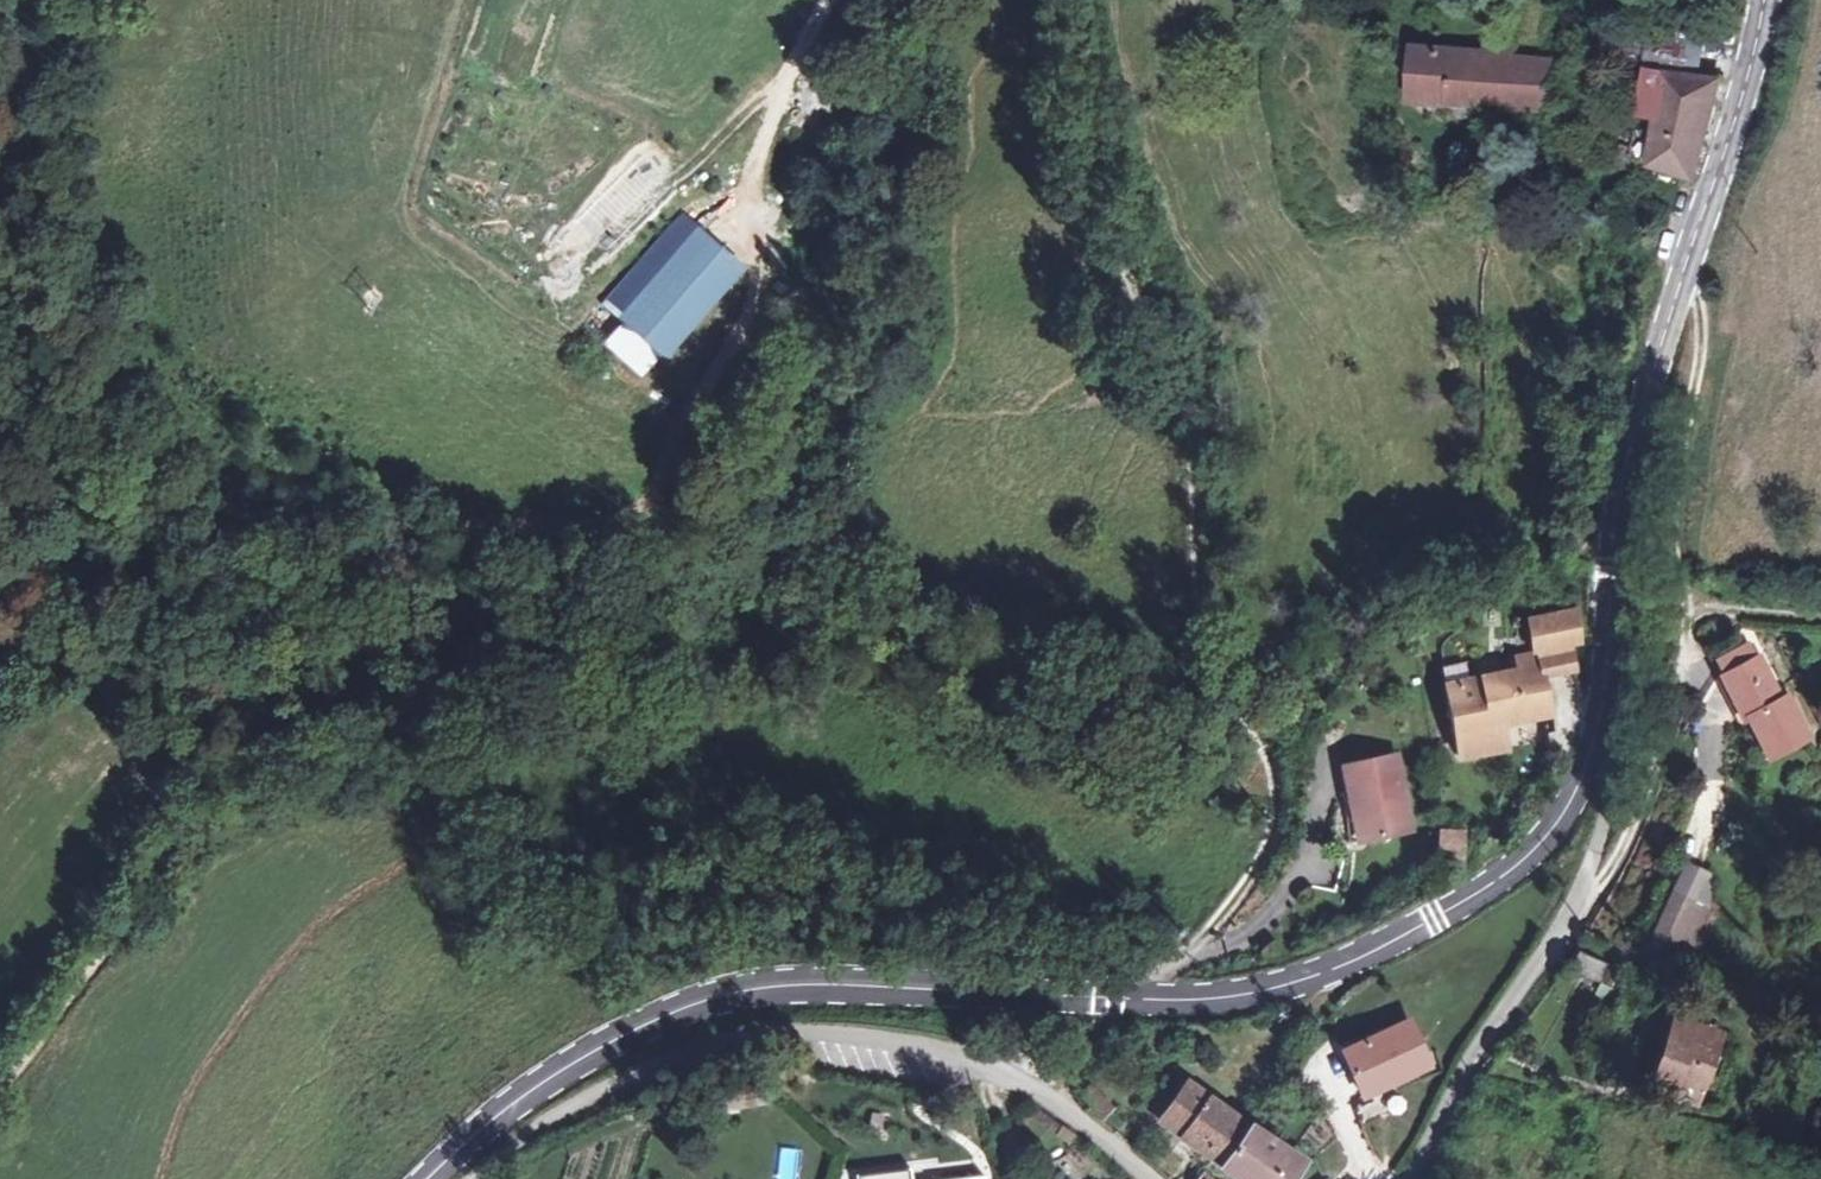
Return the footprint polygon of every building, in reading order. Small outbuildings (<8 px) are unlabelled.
[(1409,108),(1554,119),(1558,68),(1513,65),(1514,52),(1496,50),(1495,63),(1462,61),(1463,55),(1455,55),(1454,60),(1413,58),(1409,108)] [(1693,185),(1719,89),(1669,75),(1664,126),(1653,173),(1693,185)] [(736,267),(683,218),(605,302),(659,351),(736,267)] [(610,323),(598,337),(631,366),(643,352),(610,323)] [(1528,652),(1569,647),(1578,640),(1575,607),(1514,611),(1491,607),(1492,626),(1525,626),(1528,652)] [(1722,661),(1730,677),(1767,659),(1760,643),(1722,661)] [(1569,647),(1528,652),(1513,657),(1514,669),(1464,675),(1440,678),(1451,756),(1505,748),(1502,722),(1526,716),(1544,722),(1545,737),(1573,735),(1580,702),(1569,647)] [(1817,737),(1799,700),(1790,704),(1767,659),(1730,677),(1729,678),(1751,722),(1755,720),(1775,759),(1817,737)] [(1438,665),(1440,678),(1464,675),(1463,662),(1438,665)] [(1335,761),(1340,794),(1347,793),(1354,836),(1400,829),(1389,752),(1335,761)] [(1346,837),(1354,836),(1347,793),(1340,794),(1346,837)] [(1431,864),(1445,864),(1460,864),(1460,836),(1440,836),(1441,847),(1430,848),(1431,864)] [(1647,921),(1665,928),(1681,886),(1664,879),(1647,921)] [(1681,886),(1665,928),(1662,935),(1681,941),(1699,893),(1681,886)] [(1675,1096),(1704,1043),(1686,1033),(1693,1021),(1668,1007),(1637,1063),(1655,1072),(1650,1083),(1675,1096)] [(1402,1019),(1337,1051),(1359,1095),(1424,1063),(1402,1019)] [(1711,1031),(1693,1021),(1686,1033),(1704,1043),(1711,1031)] [(1211,1157),(1208,1161),(1215,1164),(1248,1123),(1244,1121),(1239,1118),(1237,1122),(1177,1079),(1151,1113),(1211,1157)] [(1215,1164),(1234,1178),(1286,1178),(1301,1158),(1248,1123),(1215,1164)] [(799,1149),(778,1147),(775,1178),(797,1178),(799,1149)] [(850,1172),(850,1178),(905,1178),(905,1169),(850,1172)]
